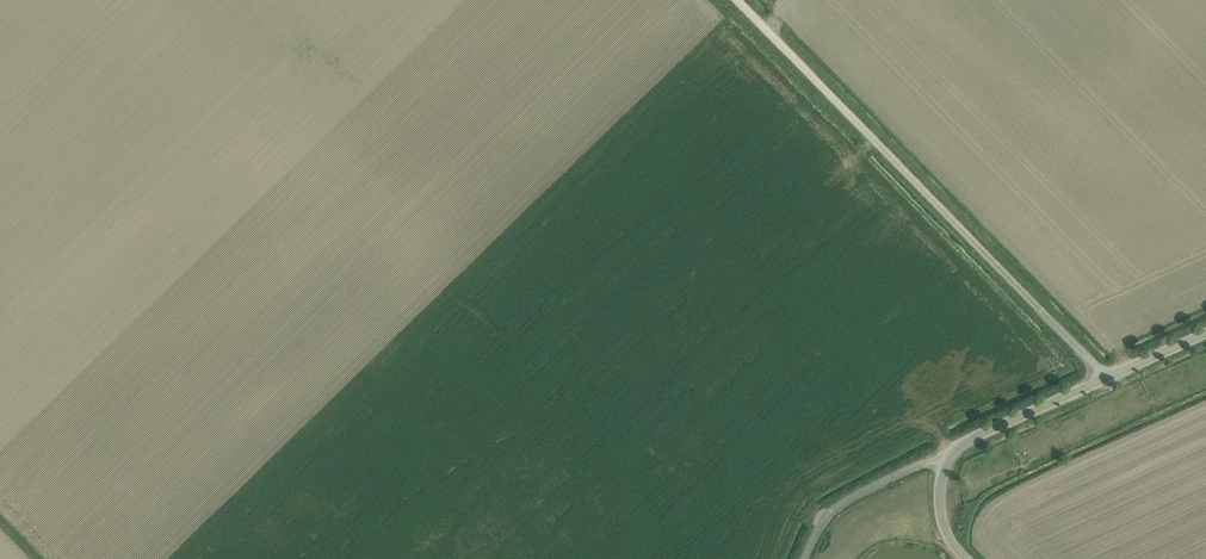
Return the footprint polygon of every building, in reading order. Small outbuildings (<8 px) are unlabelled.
[(1021,446),(1016,448),(1021,458),(1026,456),(1021,446)]
